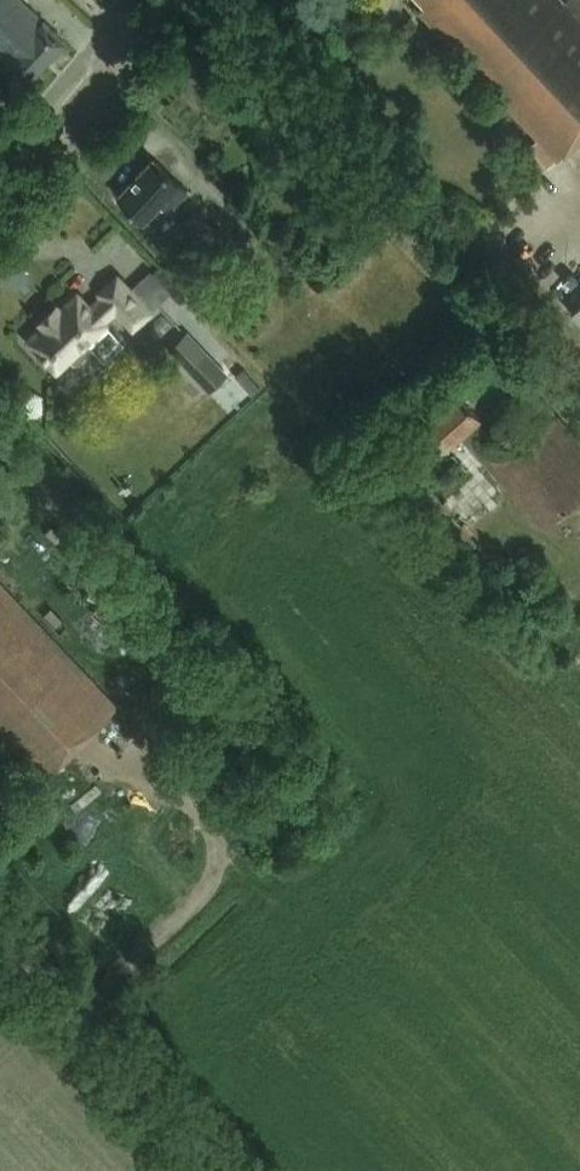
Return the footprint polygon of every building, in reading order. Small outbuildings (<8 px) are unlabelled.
[(66,41),(43,21),(42,23),(38,19),(40,18),(21,0),(0,0),(0,53),(3,56),(5,54),(9,58),(8,60),(30,81),(66,41)] [(579,138),(579,0),(564,0),(421,0),(424,4),(419,9),(538,138),(529,146),(548,167),(558,158),(579,138)] [(169,211),(188,191),(153,158),(117,196),(144,221),(160,203),(169,211)] [(204,244),(217,230),(196,210),(183,224),(204,244)] [(132,286),(153,308),(171,291),(150,269),(132,286)] [(42,327),(28,340),(56,370),(106,323),(103,320),(115,309),(133,327),(150,311),(117,275),(100,292),(103,295),(91,307),(78,293),(61,309),(57,305),(38,323),(42,327)] [(208,391),(228,372),(188,330),(168,349),(208,391)] [(579,492),(579,439),(540,394),(497,433),(496,432),(490,437),(476,421),(481,416),(459,392),(428,421),(449,445),(461,434),(543,527),(564,508),(563,507),(579,492)] [(45,776),(118,706),(0,581),(0,728),(45,776)]
